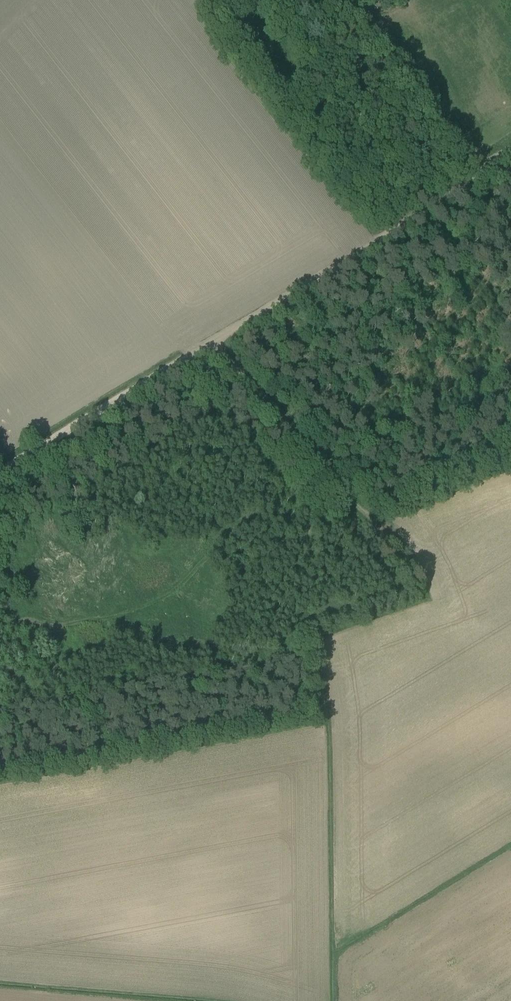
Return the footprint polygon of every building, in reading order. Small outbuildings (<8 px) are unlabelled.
[(377,0),(372,4),(376,11),(382,7),(377,0)]
